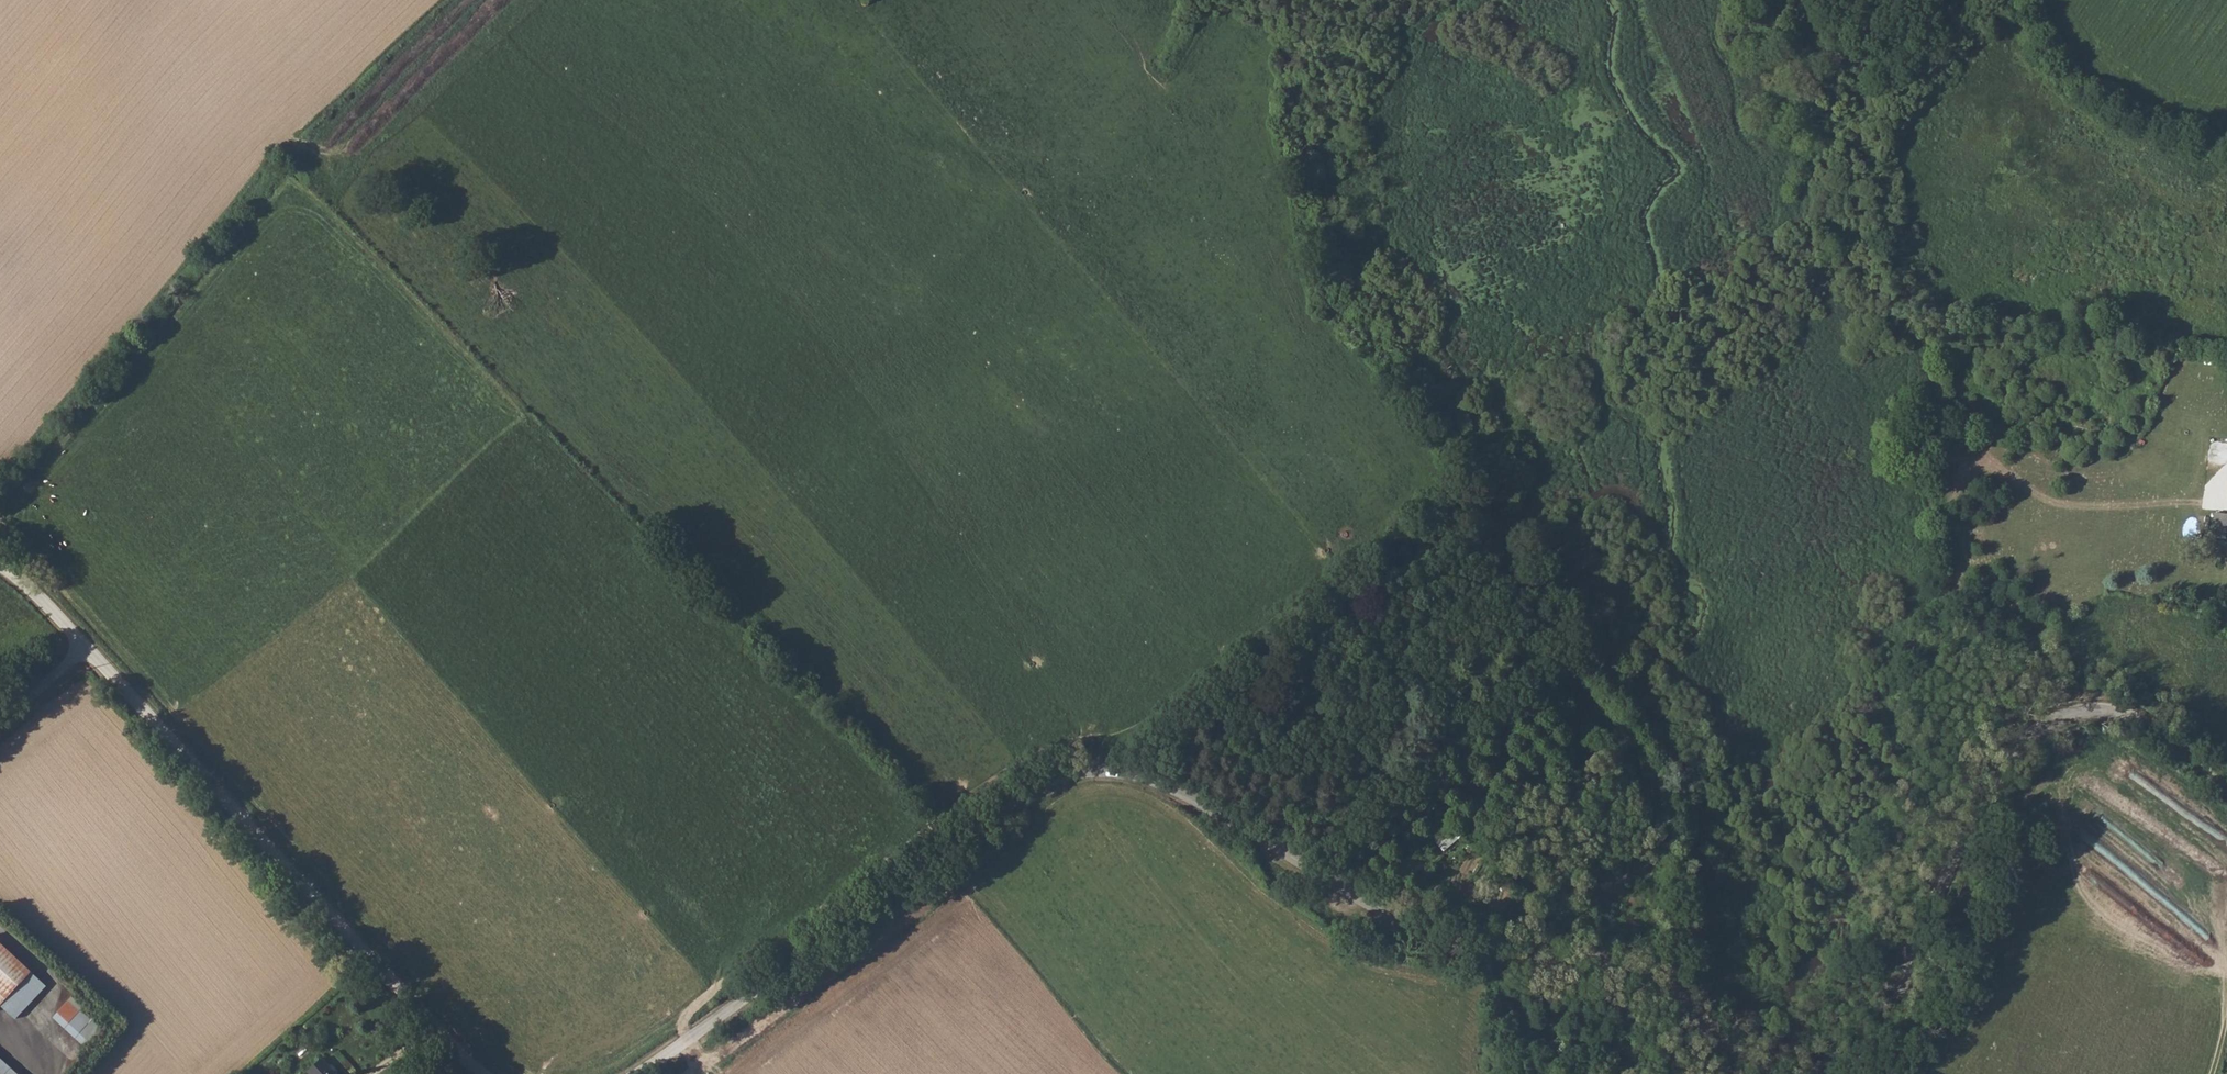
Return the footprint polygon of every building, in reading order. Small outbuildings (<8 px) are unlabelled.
[(2224,538),(2226,516),(2226,513),(2214,512),(2211,536),(2224,538)] [(13,1024),(50,984),(0,938),(0,1013),(13,1024)] [(53,1016),(85,1045),(104,1024),(72,995),(53,1016)] [(0,1053),(0,1073),(24,1073),(0,1053)] [(309,1065),(318,1073),(344,1073),(324,1053),(309,1065)]
